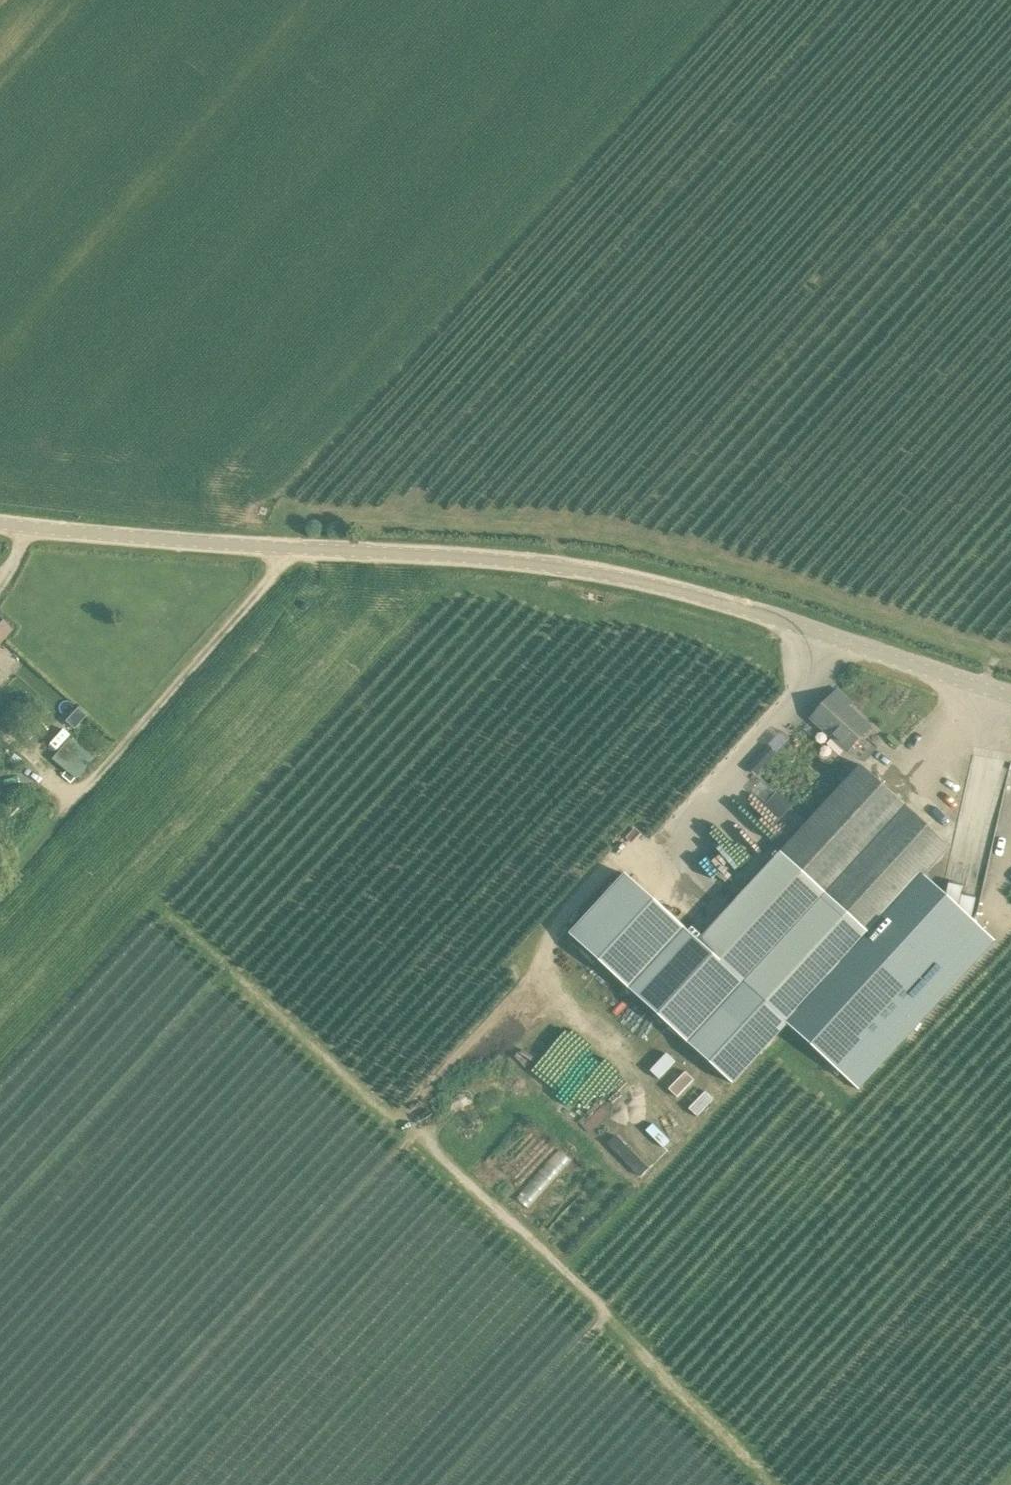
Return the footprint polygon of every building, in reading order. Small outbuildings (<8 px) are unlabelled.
[(306,603),(302,607),(306,611),(310,607),(306,603)] [(10,630),(0,621),(0,642),(10,630)] [(848,751),(869,727),(867,725),(867,722),(859,715),(856,715),(847,707),(852,702),(838,690),(812,718),(848,751)] [(75,728),(76,727),(87,715),(78,707),(66,720),(75,728)] [(93,758),(68,738),(51,758),(75,778),(93,758)] [(747,764),(723,793),(774,836),(785,823),(780,819),(793,803),(747,764)] [(862,765),(700,942),(626,874),(570,935),(733,1083),(787,1024),(859,1090),(996,941),(924,875),(950,846),(862,765)] [(714,1079),(687,1106),(697,1115),(723,1089),(714,1079)] [(626,1126),(608,1142),(638,1175),(656,1159),(626,1126)] [(529,1205),(571,1159),(560,1149),(518,1194),(529,1205)]
